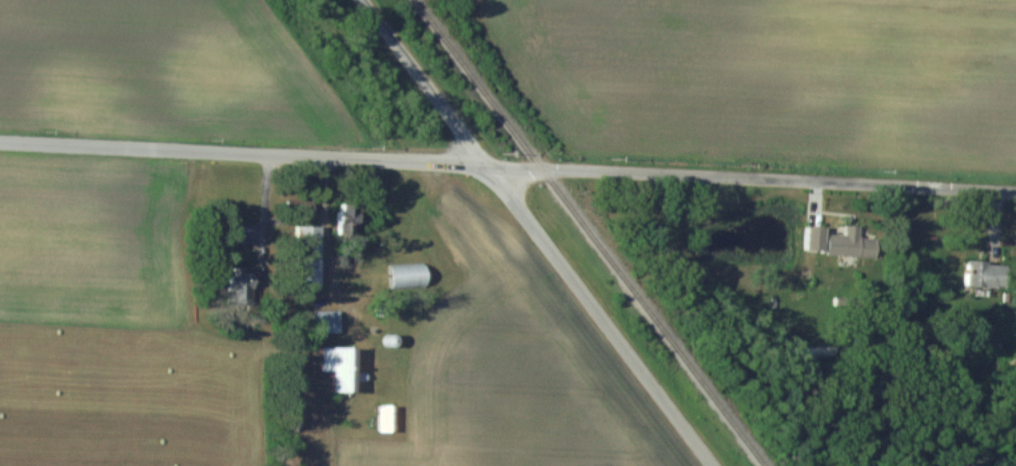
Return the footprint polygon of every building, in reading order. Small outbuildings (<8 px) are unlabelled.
[(316,287),(316,225),(292,226),(292,287),(316,287)] [(844,235),(824,234),(824,254),(860,255),(860,225),(844,225),(844,235)] [(993,261),(960,261),(960,287),(993,287),(993,261)] [(423,287),(423,264),(384,264),(384,287),(423,287)] [(224,268),(224,291),(250,291),(250,268),(224,268)] [(337,333),(337,310),(311,310),(311,333),(337,333)] [(350,393),(351,349),(320,348),(319,371),(328,372),(328,393),(350,393)] [(392,431),(392,406),(376,406),(376,431),(392,431)]
